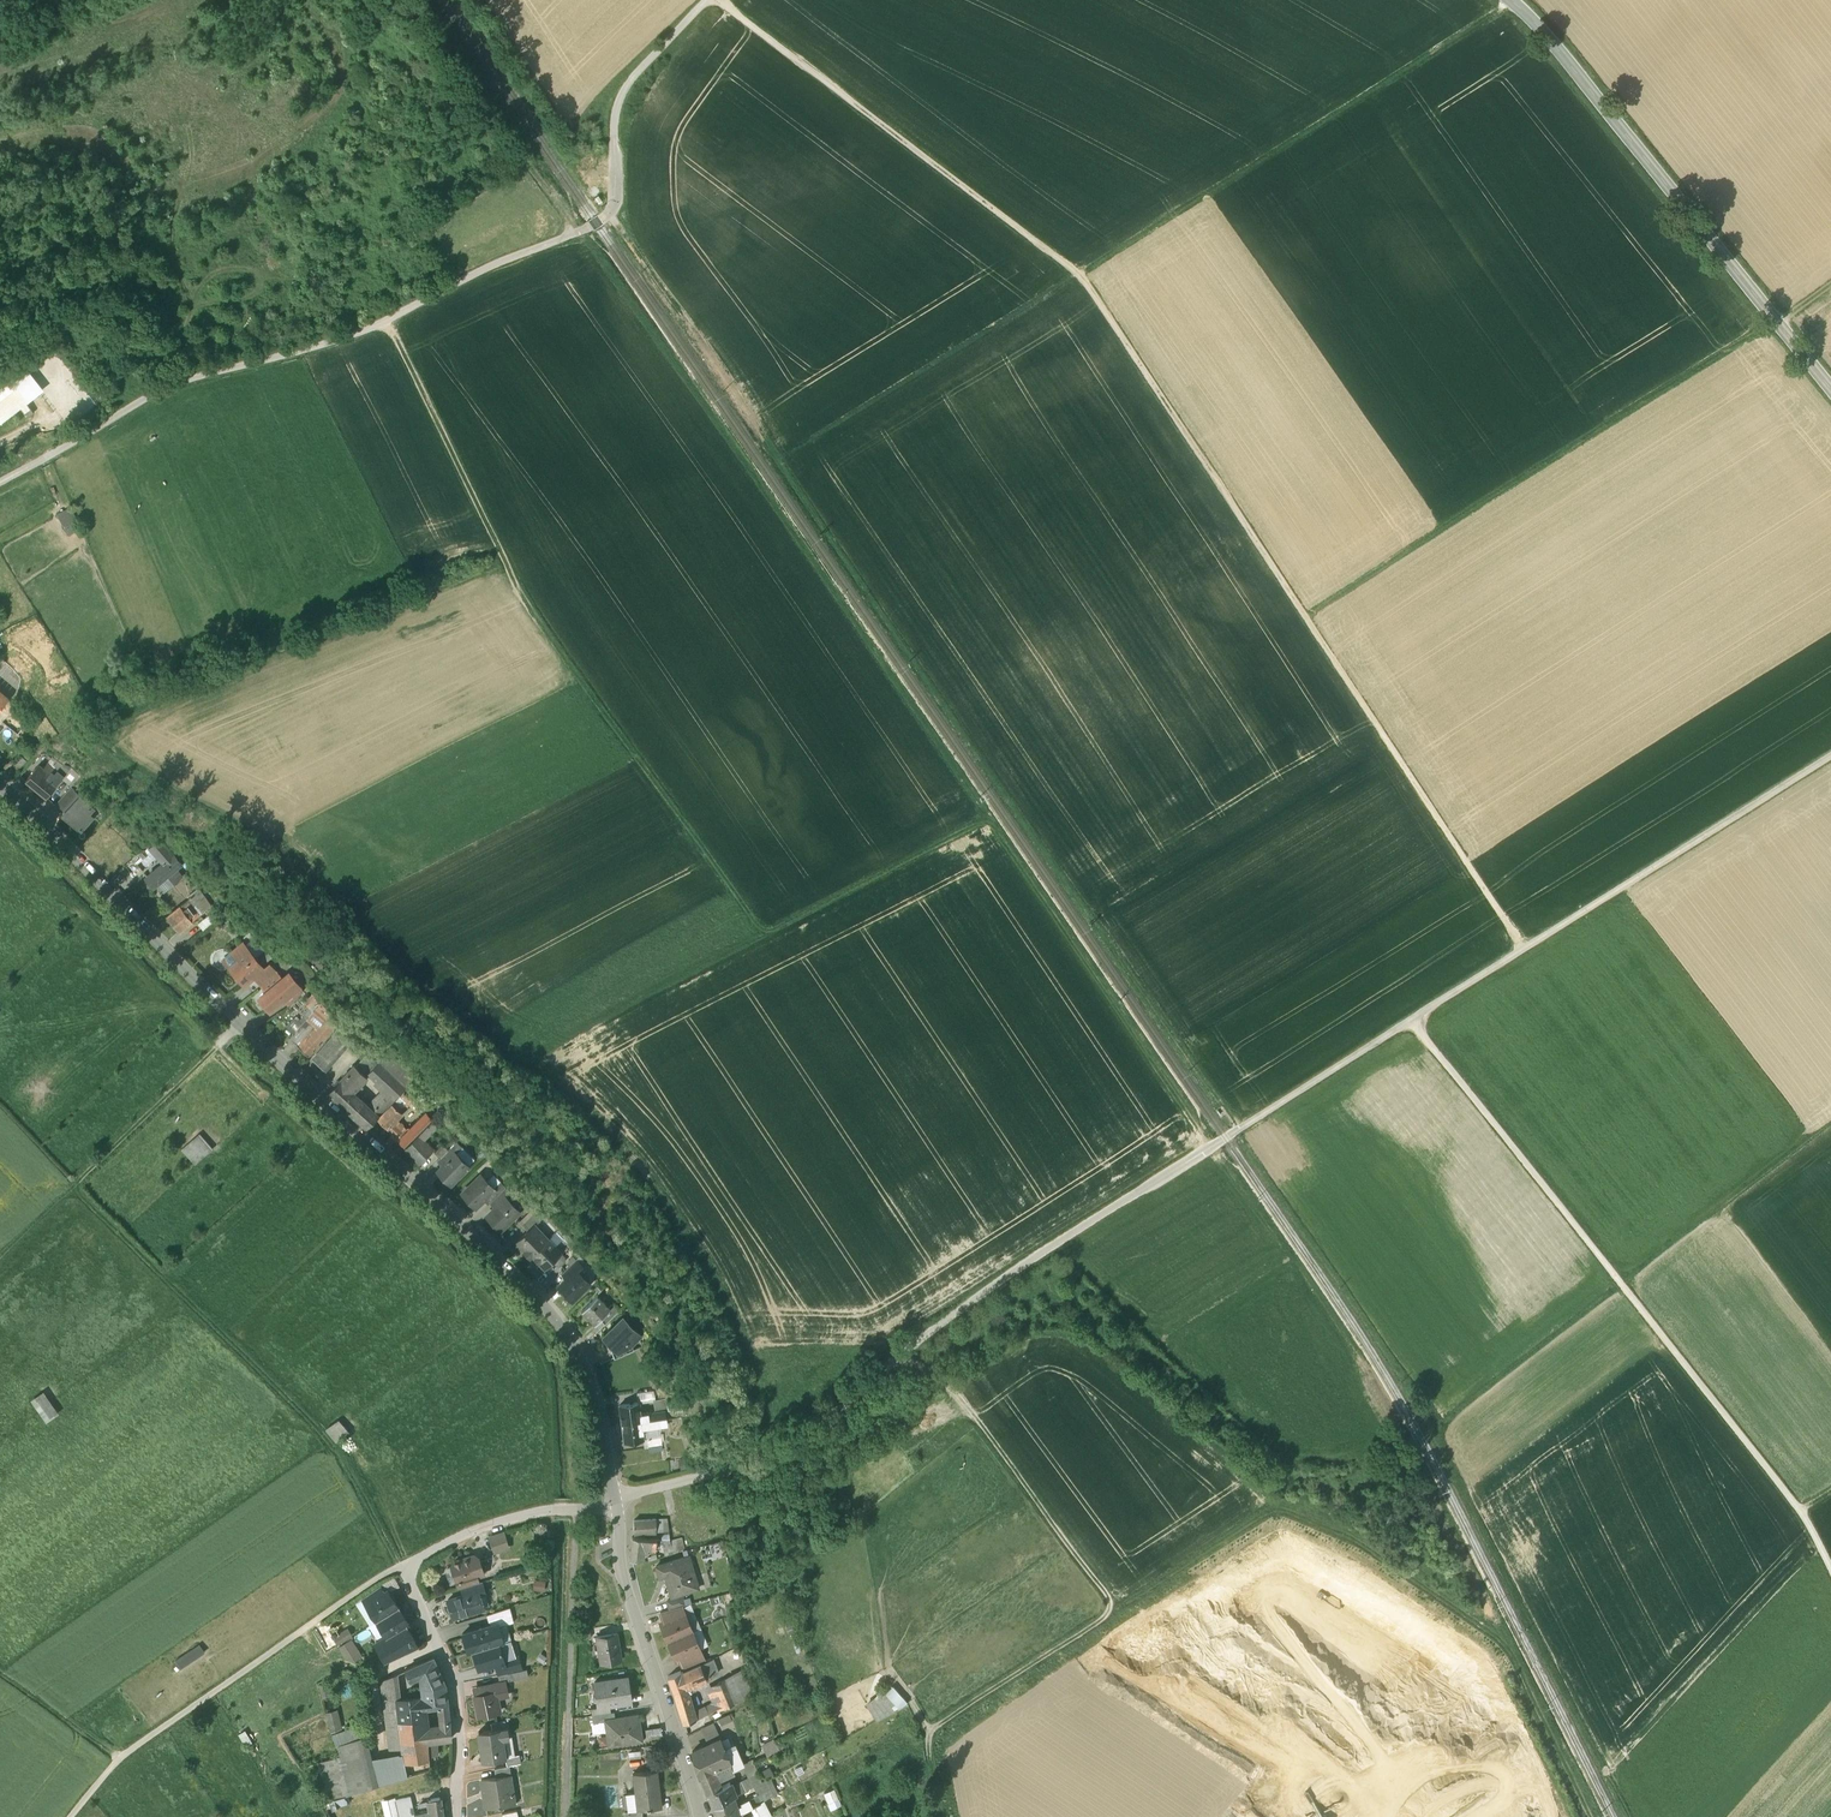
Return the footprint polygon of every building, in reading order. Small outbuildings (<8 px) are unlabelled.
[(2,420),(21,406),(28,416),(35,411),(27,401),(40,392),(20,366),(0,382),(0,418),(2,420)] [(73,507),(61,512),(72,536),(84,530),(73,507)] [(8,699),(0,692),(0,708),(8,699)] [(22,757),(14,766),(18,770),(27,761),(22,757)] [(42,769),(38,765),(26,780),(47,797),(56,786),(57,786),(62,779),(64,776),(58,771),(51,765),(47,763),(42,769)] [(72,786),(62,797),(71,805),(80,794),(72,786)] [(71,805),(63,813),(81,829),(93,816),(89,812),(94,807),(80,794),(71,805)] [(188,858),(165,832),(160,837),(175,854),(182,862),(188,858)] [(151,845),(149,847),(153,852),(163,863),(175,854),(160,837),(151,845)] [(149,843),(140,851),(145,857),(147,858),(153,852),(149,847),(151,845),(149,843)] [(140,851),(132,858),(137,864),(145,857),(140,851)] [(163,863),(146,877),(153,886),(162,879),(171,890),(186,878),(177,867),(182,862),(175,854),(163,863)] [(200,867),(192,858),(188,862),(195,871),(200,867)] [(202,889),(194,895),(201,903),(194,908),(200,915),(202,917),(215,907),(208,898),(209,897),(202,889)] [(241,901),(234,891),(226,896),(234,906),(241,901)] [(201,903),(194,895),(188,900),(194,908),(201,903)] [(188,900),(180,906),(192,921),(200,915),(194,908),(188,900)] [(180,906),(167,916),(179,932),(188,925),(190,928),(193,925),(191,922),(192,921),(180,906)] [(211,916),(199,926),(203,930),(215,921),(211,916)] [(242,943),(231,953),(237,960),(229,966),(244,984),(253,977),(256,974),(270,963),(270,962),(263,968),(242,943)] [(231,953),(223,959),(229,966),(237,960),(231,953)] [(270,963),(256,974),(253,977),(261,986),(278,973),(270,963)] [(278,973),(261,986),(266,992),(260,997),(269,1009),(283,998),(284,999),(300,986),(289,973),(283,978),(278,973)] [(300,986),(284,999),(288,1005),(292,1003),(304,991),(300,986)] [(319,1014),(313,1010),(306,1018),(311,1022),(319,1014)] [(333,1027),(319,1014),(311,1022),(318,1028),(317,1028),(327,1035),(333,1027)] [(311,1022),(306,1018),(301,1024),(306,1028),(311,1022)] [(301,1024),(299,1027),(296,1025),(293,1028),(296,1031),(289,1039),(297,1045),(306,1036),(308,1038),(317,1028),(318,1028),(311,1022),(306,1028),(301,1024)] [(327,1035),(317,1028),(308,1038),(306,1036),(297,1045),(308,1055),(327,1035)] [(346,1035),(337,1028),(332,1034),(334,1036),(341,1042),(346,1035)] [(334,1036),(313,1059),(326,1071),(347,1047),(341,1042),(334,1036)] [(417,1076),(389,1050),(378,1062),(405,1087),(417,1076)] [(372,1068),(363,1059),(356,1066),(367,1077),(369,1075),(368,1073),(372,1068)] [(372,1068),(368,1073),(369,1075),(386,1091),(395,1099),(397,1096),(403,1090),(406,1087),(405,1087),(378,1062),(372,1068)] [(354,1065),(328,1092),(350,1113),(362,1100),(353,1092),(367,1077),(356,1066),(354,1065)] [(403,1090),(397,1096),(398,1098),(403,1102),(409,1096),(403,1090)] [(395,1099),(386,1091),(369,1107),(378,1115),(395,1099)] [(398,1098),(392,1104),(398,1110),(405,1103),(403,1102),(398,1098)] [(362,1100),(350,1113),(366,1128),(378,1115),(369,1107),(362,1100)] [(392,1104),(377,1119),(387,1128),(396,1120),(396,1119),(401,1113),(398,1110),(392,1104)] [(396,1120),(387,1128),(393,1134),(399,1140),(398,1140),(404,1146),(432,1118),(426,1112),(412,1126),(411,1125),(406,1130),(396,1120)] [(432,1120),(405,1147),(420,1162),(433,1148),(424,1139),(431,1131),(437,1125),(437,1124),(432,1120)] [(456,1141),(438,1123),(437,1124),(437,1125),(431,1131),(443,1143),(448,1148),(453,1144),(456,1141)] [(183,1150),(196,1163),(213,1147),(200,1134),(183,1150)] [(443,1143),(434,1151),(439,1157),(448,1148),(443,1143)] [(448,1148),(439,1157),(437,1159),(443,1164),(455,1152),(456,1153),(459,1150),(453,1144),(448,1148)] [(443,1164),(437,1170),(451,1183),(468,1166),(456,1153),(455,1152),(443,1164)] [(494,1188),(481,1175),(462,1193),(476,1207),(485,1198),(494,1189),(494,1188)] [(494,1189),(485,1198),(489,1203),(491,1202),(503,1191),(502,1191),(497,1185),(494,1188),(494,1189)] [(503,1191),(491,1202),(496,1207),(506,1198),(507,1199),(511,1195),(505,1188),(502,1191),(503,1191)] [(506,1198),(496,1207),(487,1216),(500,1230),(519,1212),(507,1199),(506,1198)] [(535,1207),(519,1222),(528,1232),(534,1226),(535,1227),(545,1217),(535,1207)] [(528,1232),(517,1243),(530,1257),(533,1255),(548,1241),(535,1227),(534,1226),(528,1232)] [(548,1241),(533,1255),(535,1258),(534,1259),(538,1263),(539,1262),(546,1269),(554,1262),(561,1255),(548,1241)] [(564,1258),(561,1255),(554,1262),(556,1265),(560,1266),(564,1262),(564,1258)] [(577,1260),(562,1274),(566,1280),(577,1270),(577,1271),(582,1266),(577,1260)] [(566,1280),(559,1287),(572,1301),(590,1284),(577,1271),(577,1270),(566,1280)] [(597,1297),(582,1312),(595,1325),(600,1320),(611,1310),(609,1308),(597,1297)] [(614,1303),(609,1308),(611,1310),(600,1320),(605,1326),(621,1311),(614,1303)] [(623,1319),(604,1337),(611,1344),(618,1352),(626,1344),(627,1344),(628,1343),(631,1346),(632,1345),(639,1338),(631,1330),(632,1328),(623,1319)] [(631,1346),(628,1343),(627,1344),(626,1344),(618,1352),(611,1344),(609,1345),(615,1360),(635,1351),(632,1345),(631,1346)] [(663,1354),(651,1357),(654,1366),(666,1363),(663,1354)] [(637,1392),(638,1404),(655,1402),(654,1390),(637,1392)] [(45,1391),(31,1399),(44,1422),(58,1415),(45,1391)] [(656,1400),(658,1413),(665,1412),(668,1411),(667,1399),(656,1400)] [(640,1404),(620,1406),(623,1423),(642,1421),(641,1414),(640,1404)] [(658,1413),(656,1413),(656,1419),(666,1418),(674,1417),(673,1415),(671,1415),(670,1411),(665,1412),(658,1413)] [(641,1414),(642,1421),(656,1419),(656,1413),(641,1414)] [(642,1428),(667,1425),(666,1418),(656,1419),(642,1421),(642,1428)] [(326,1429),(335,1442),(348,1433),(339,1420),(326,1429)] [(642,1421),(623,1423),(625,1443),(644,1441),(642,1428),(642,1421)] [(661,1437),(647,1439),(648,1447),(662,1446),(661,1437)] [(681,1457),(683,1469),(694,1468),(692,1456),(681,1457)] [(656,1518),(634,1520),(634,1532),(649,1532),(649,1531),(656,1531),(656,1518)] [(667,1518),(656,1518),(656,1531),(667,1531),(667,1518)] [(504,1533),(490,1537),(495,1552),(508,1548),(504,1533)] [(645,1538),(633,1537),(631,1559),(643,1559),(643,1554),(647,1554),(647,1548),(656,1549),(656,1547),(656,1540),(645,1538)] [(684,1538),(671,1541),(672,1548),(674,1554),(687,1550),(684,1538)] [(672,1548),(664,1547),(664,1556),(674,1554),(672,1548)] [(689,1556),(656,1566),(660,1577),(666,1575),(672,1596),(699,1588),(689,1556)] [(472,1557),(454,1562),(452,1567),(453,1570),(456,1572),(459,1580),(459,1581),(477,1576),(484,1573),(480,1561),(477,1562),(473,1560),(472,1557)] [(477,1576),(459,1581),(459,1580),(456,1581),(459,1589),(461,1588),(479,1583),(477,1576)] [(479,1583),(461,1588),(464,1595),(478,1591),(479,1595),(485,1593),(482,1582),(479,1583)] [(380,1586),(362,1598),(366,1605),(384,1593),(380,1586)] [(384,1593),(366,1605),(377,1621),(398,1608),(388,1591),(384,1593)] [(464,1595),(448,1600),(449,1604),(447,1607),(449,1612),(452,1614),(453,1618),(481,1609),(479,1601),(480,1598),(479,1595),(478,1591),(464,1595)] [(683,1596),(667,1601),(670,1609),(685,1605),(683,1596)] [(681,1607),(660,1613),(664,1622),(684,1613),(681,1607)] [(398,1608),(377,1621),(386,1637),(387,1638),(406,1626),(409,1624),(398,1608)] [(510,1608),(487,1615),(490,1625),(498,1623),(499,1626),(514,1622),(510,1608)] [(664,1622),(661,1623),(668,1641),(692,1632),(684,1613),(664,1622)] [(490,1625),(463,1634),(468,1653),(473,1652),(499,1644),(504,1642),(499,1626),(498,1623),(490,1625)] [(353,1638),(348,1628),(338,1633),(335,1625),(329,1628),(337,1646),(353,1638)] [(406,1626),(387,1638),(386,1637),(375,1644),(386,1661),(418,1647),(406,1626)] [(588,1630),(577,1632),(576,1640),(592,1638),(590,1629),(588,1630)] [(216,1631),(187,1650),(193,1659),(222,1640),(216,1631)] [(692,1632),(668,1641),(676,1660),(679,1659),(700,1650),(692,1632)] [(617,1633),(596,1637),(601,1664),(621,1660),(617,1633)] [(354,1639),(340,1645),(350,1664),(363,1657),(354,1639)] [(499,1644),(473,1652),(479,1669),(495,1664),(504,1661),(504,1660),(499,1644)] [(700,1650),(679,1659),(685,1671),(700,1665),(705,1663),(700,1650)] [(518,1656),(504,1660),(504,1661),(495,1664),(499,1675),(513,1672),(522,1670),(518,1656)] [(435,1658),(395,1675),(397,1686),(421,1682),(422,1688),(445,1685),(435,1658)] [(705,1663),(700,1665),(706,1678),(719,1673),(713,1659),(705,1663)] [(685,1671),(681,1673),(681,1671),(668,1677),(675,1695),(688,1690),(686,1686),(706,1678),(700,1665),(685,1671)] [(522,1670),(513,1672),(514,1680),(531,1677),(529,1669),(522,1670)] [(499,1675),(498,1675),(499,1683),(505,1681),(505,1682),(514,1680),(513,1672),(499,1675)] [(741,1672),(715,1686),(724,1709),(750,1695),(741,1672)] [(395,1675),(381,1681),(388,1730),(399,1729),(396,1701),(399,1701),(397,1686),(395,1675)] [(628,1677),(595,1682),(598,1706),(598,1707),(609,1705),(632,1701),(630,1687),(629,1687),(628,1677)] [(499,1683),(478,1687),(473,1688),(474,1697),(478,1716),(499,1712),(496,1697),(508,1694),(505,1682),(505,1681),(499,1683)] [(900,1705),(908,1698),(891,1681),(883,1689),(900,1705)] [(327,1682),(318,1685),(323,1699),(332,1696),(327,1682)] [(445,1685),(422,1688),(423,1698),(425,1710),(437,1709),(448,1707),(445,1685)] [(675,1695),(684,1724),(696,1719),(688,1690),(675,1695)] [(399,1701),(396,1701),(399,1729),(388,1730),(390,1749),(396,1748),(402,1745),(403,1755),(405,1764),(429,1761),(429,1758),(428,1743),(437,1741),(451,1739),(450,1725),(442,1726),(439,1727),(427,1729),(426,1718),(412,1719),(411,1712),(425,1710),(423,1698),(399,1701)] [(714,1703),(706,1708),(708,1713),(717,1709),(714,1703)] [(598,1706),(591,1707),(593,1715),(611,1712),(609,1705),(598,1707),(598,1706)] [(441,1717),(449,1716),(448,1707),(437,1709),(439,1727),(442,1726),(441,1717)] [(405,1764),(403,1755),(372,1760),(365,1739),(370,1737),(365,1725),(345,1731),(338,1709),(327,1713),(341,1757),(318,1765),(332,1803),(336,1801),(348,1797),(408,1778),(405,1764)] [(425,1710),(411,1712),(412,1719),(426,1718),(425,1710)] [(611,1712),(593,1715),(594,1723),(605,1721),(605,1720),(616,1718),(615,1711),(611,1712)] [(616,1718),(605,1720),(605,1721),(609,1746),(643,1741),(641,1731),(639,1715),(616,1718)] [(723,1725),(732,1721),(730,1715),(721,1719),(723,1725)] [(449,1716),(441,1717),(442,1726),(450,1725),(449,1716)] [(505,1720),(490,1723),(492,1730),(506,1728),(505,1720)] [(709,1745),(693,1752),(700,1776),(730,1764),(724,1750),(714,1724),(703,1728),(709,1745)] [(492,1730),(479,1732),(480,1742),(503,1738),(503,1739),(509,1738),(507,1728),(506,1728),(492,1730)] [(664,1728),(641,1731),(643,1741),(665,1737),(664,1728)] [(248,1731),(242,1735),(248,1746),(254,1743),(248,1731)] [(503,1738),(480,1742),(484,1762),(506,1759),(506,1758),(503,1739),(503,1738)] [(775,1739),(762,1746),(767,1755),(780,1748),(775,1739)] [(438,1757),(437,1741),(428,1743),(429,1758),(438,1757)] [(737,1744),(724,1750),(730,1764),(733,1769),(736,1768),(737,1771),(747,1767),(737,1744)] [(519,1755),(506,1758),(506,1759),(507,1767),(509,1766),(521,1764),(519,1755)] [(730,1764),(700,1776),(704,1786),(718,1779),(737,1771),(736,1768),(733,1769),(730,1764)] [(507,1767),(495,1769),(496,1778),(510,1776),(511,1775),(509,1766),(507,1767)] [(658,1771),(633,1774),(635,1793),(637,1811),(643,1810),(662,1808),(658,1771)] [(759,1774),(742,1782),(743,1785),(746,1791),(753,1787),(762,1783),(759,1774)] [(496,1778),(482,1780),(486,1809),(515,1805),(510,1776),(496,1778)] [(773,1777),(767,1780),(771,1790),(775,1788),(778,1794),(780,1793),(773,1777)] [(718,1779),(704,1786),(713,1809),(732,1799),(736,1796),(733,1790),(730,1783),(721,1786),(718,1779)] [(762,1783),(753,1787),(758,1796),(771,1790),(767,1780),(762,1783)] [(746,1791),(743,1785),(733,1790),(736,1796),(746,1791)] [(836,1786),(826,1791),(831,1802),(842,1796),(836,1786)] [(758,1796),(750,1800),(753,1807),(763,1802),(766,1801),(774,1796),(771,1790),(758,1796)] [(626,1794),(628,1812),(637,1811),(635,1793),(626,1794)] [(348,1797),(336,1801),(338,1808),(350,1804),(348,1797)] [(396,1801),(395,1797),(381,1801),(385,1816),(401,1816),(399,1811),(396,1811),(394,1802),(396,1801)] [(396,1801),(394,1802),(396,1811),(399,1811),(401,1810),(409,1808),(413,1807),(410,1797),(396,1801)] [(428,1801),(428,1804),(429,1811),(422,1813),(417,1814),(414,1815),(415,1816),(444,1816),(441,1798),(428,1801)] [(713,1809),(716,1816),(734,1816),(740,1814),(736,1808),(732,1799),(713,1809)] [(750,1800),(743,1803),(743,1806),(736,1808),(740,1814),(752,1808),(753,1807),(750,1800)] [(756,1815),(759,1814),(759,1815),(763,1813),(764,1816),(772,1816),(773,1816),(766,1801),(763,1802),(753,1807),(752,1808),(756,1815)] [(428,1804),(420,1806),(422,1813),(429,1811),(428,1804)] [(401,1810),(402,1816),(415,1816),(414,1815),(411,1816),(409,1808),(401,1810)] [(517,1811),(518,1816),(525,1816),(533,1815),(531,1808),(517,1811)]
